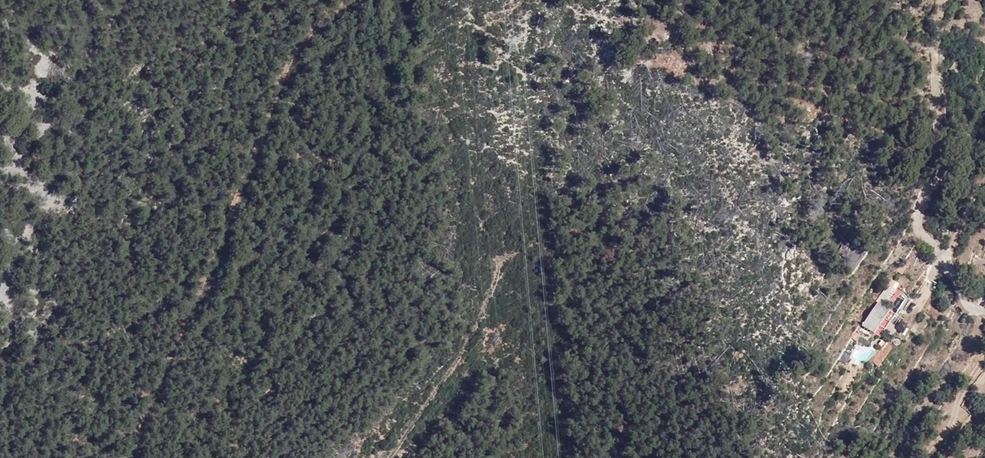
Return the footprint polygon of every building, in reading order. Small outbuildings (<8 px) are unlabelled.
[(972,275),(983,276),(984,267),(973,266),(972,275)] [(979,287),(982,278),(973,275),(970,284),(979,287)] [(878,303),(863,325),(873,332),(888,309),(878,303)] [(879,367),(892,348),(885,342),(871,362),(879,367)]
